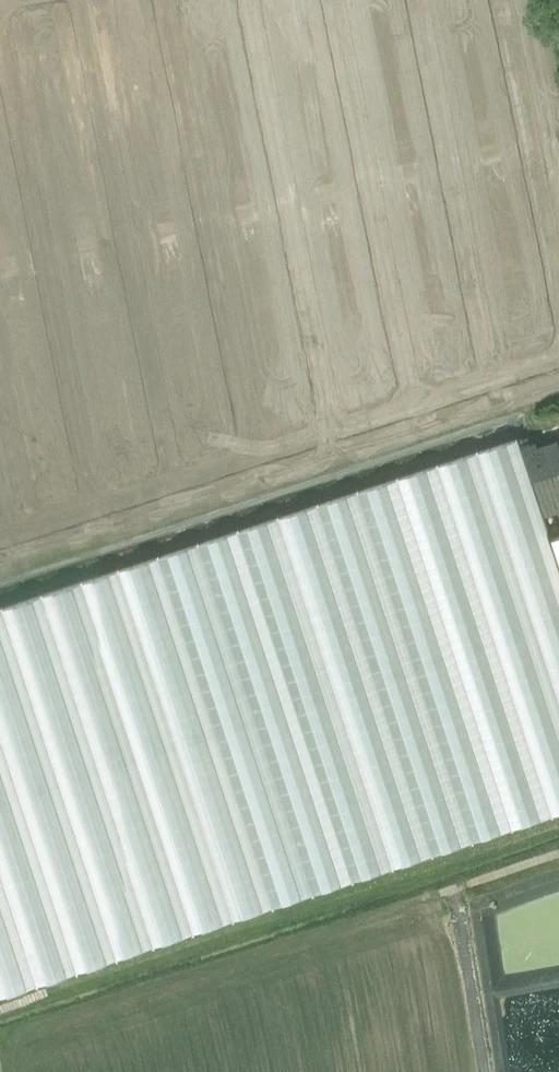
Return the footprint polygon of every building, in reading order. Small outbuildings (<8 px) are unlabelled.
[(0,610),(0,993),(558,812),(558,541),(549,544),(516,444),(0,610)]
